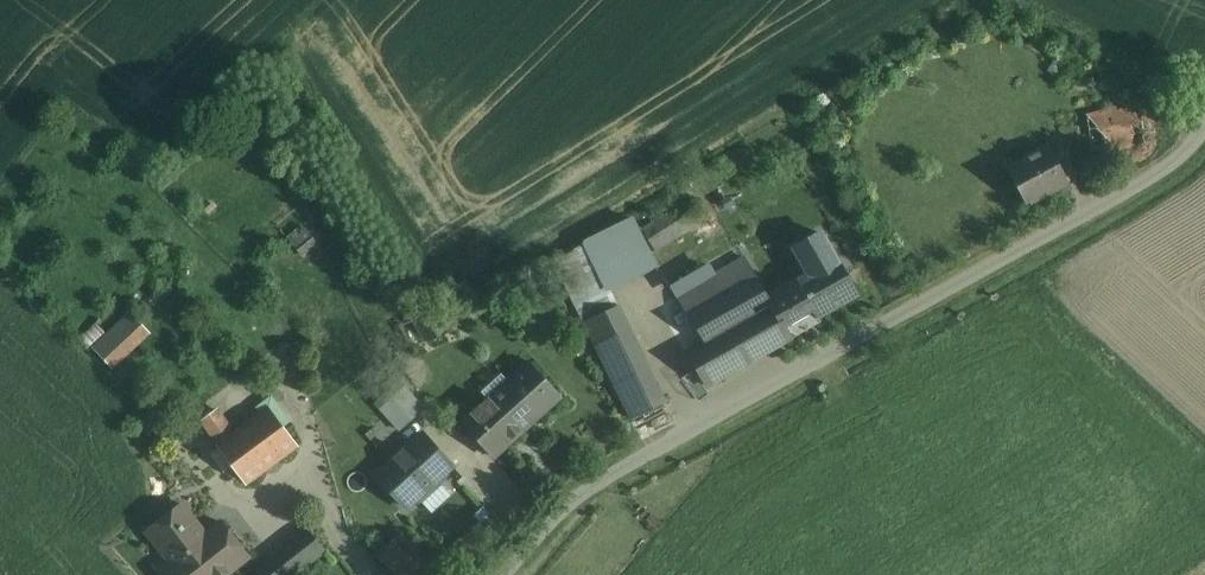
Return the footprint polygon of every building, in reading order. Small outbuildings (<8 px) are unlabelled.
[(1133,93),(1120,95),(1122,108),(1136,106),(1133,93)] [(1122,108),(1082,116),(1093,170),(1147,159),(1136,106),(1122,108)] [(1049,126),(1006,149),(1033,197),(1075,174),(1049,126)] [(708,173),(644,212),(651,223),(642,228),(655,249),(728,205),(708,173)] [(619,306),(588,246),(556,264),(585,323),(619,306)] [(745,257),(678,296),(705,341),(686,353),(706,386),(791,338),(783,323),(769,300),(745,257)] [(799,283),(769,300),(783,323),(812,307),(816,314),(818,316),(857,294),(837,258),(813,271),(797,280),(799,283)] [(619,306),(585,323),(632,419),(666,402),(619,306)] [(131,315),(96,348),(113,365),(147,332),(131,315)] [(530,363),(506,384),(511,389),(495,403),(491,398),(463,423),(493,457),(510,441),(510,440),(536,416),(537,417),(560,396),(530,363)] [(251,384),(201,421),(246,482),(296,445),(251,384)] [(415,388),(384,400),(394,427),(426,415),(415,388)] [(423,433),(377,474),(407,508),(423,493),(425,496),(440,483),(437,481),(453,466),(423,433)] [(182,504),(148,530),(172,561),(168,564),(177,574),(225,574),(249,556),(223,522),(206,534),(182,504)] [(484,508),(476,515),(482,522),(490,515),(484,508)] [(258,566),(265,574),(294,574),(325,551),(307,529),(258,566)]
